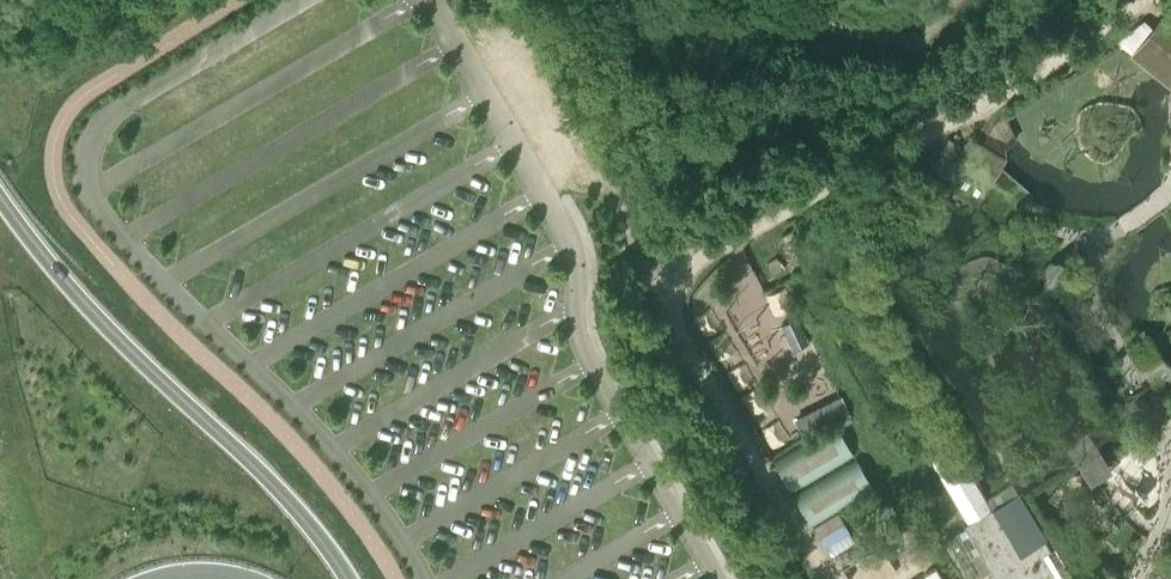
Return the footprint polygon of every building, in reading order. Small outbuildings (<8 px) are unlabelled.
[(1138,53),(1160,70),(1170,79),(1170,16),(1169,14),(1138,53)] [(927,175),(955,192),(970,194),(1015,225),(1019,216),(1023,210),(1029,199),(1032,194),(1002,163),(1006,157),(970,135),(954,161),(940,153),(927,175)] [(682,291),(771,449),(793,437),(735,334),(754,323),(749,314),(757,309),(751,298),(759,293),(740,259),(682,291)] [(772,321),(794,316),(787,283),(765,287),(772,321)] [(794,358),(819,347),(803,311),(778,322),(794,358)] [(1077,456),(1089,476),(1092,474),(1098,470),(1106,466),(1108,465),(1097,445),(1081,417),(1071,423),(1062,428),(1077,456)] [(836,426),(774,463),(791,491),(853,455),(836,426)] [(963,524),(987,510),(952,453),(929,467),(963,524)] [(849,467),(795,499),(805,515),(859,483),(849,467)] [(861,486),(807,518),(816,534),(870,502),(861,486)] [(1043,554),(1051,549),(1045,539),(1046,538),(1019,491),(987,510),(963,524),(989,567),(996,578),(1057,578),(1043,554)]
